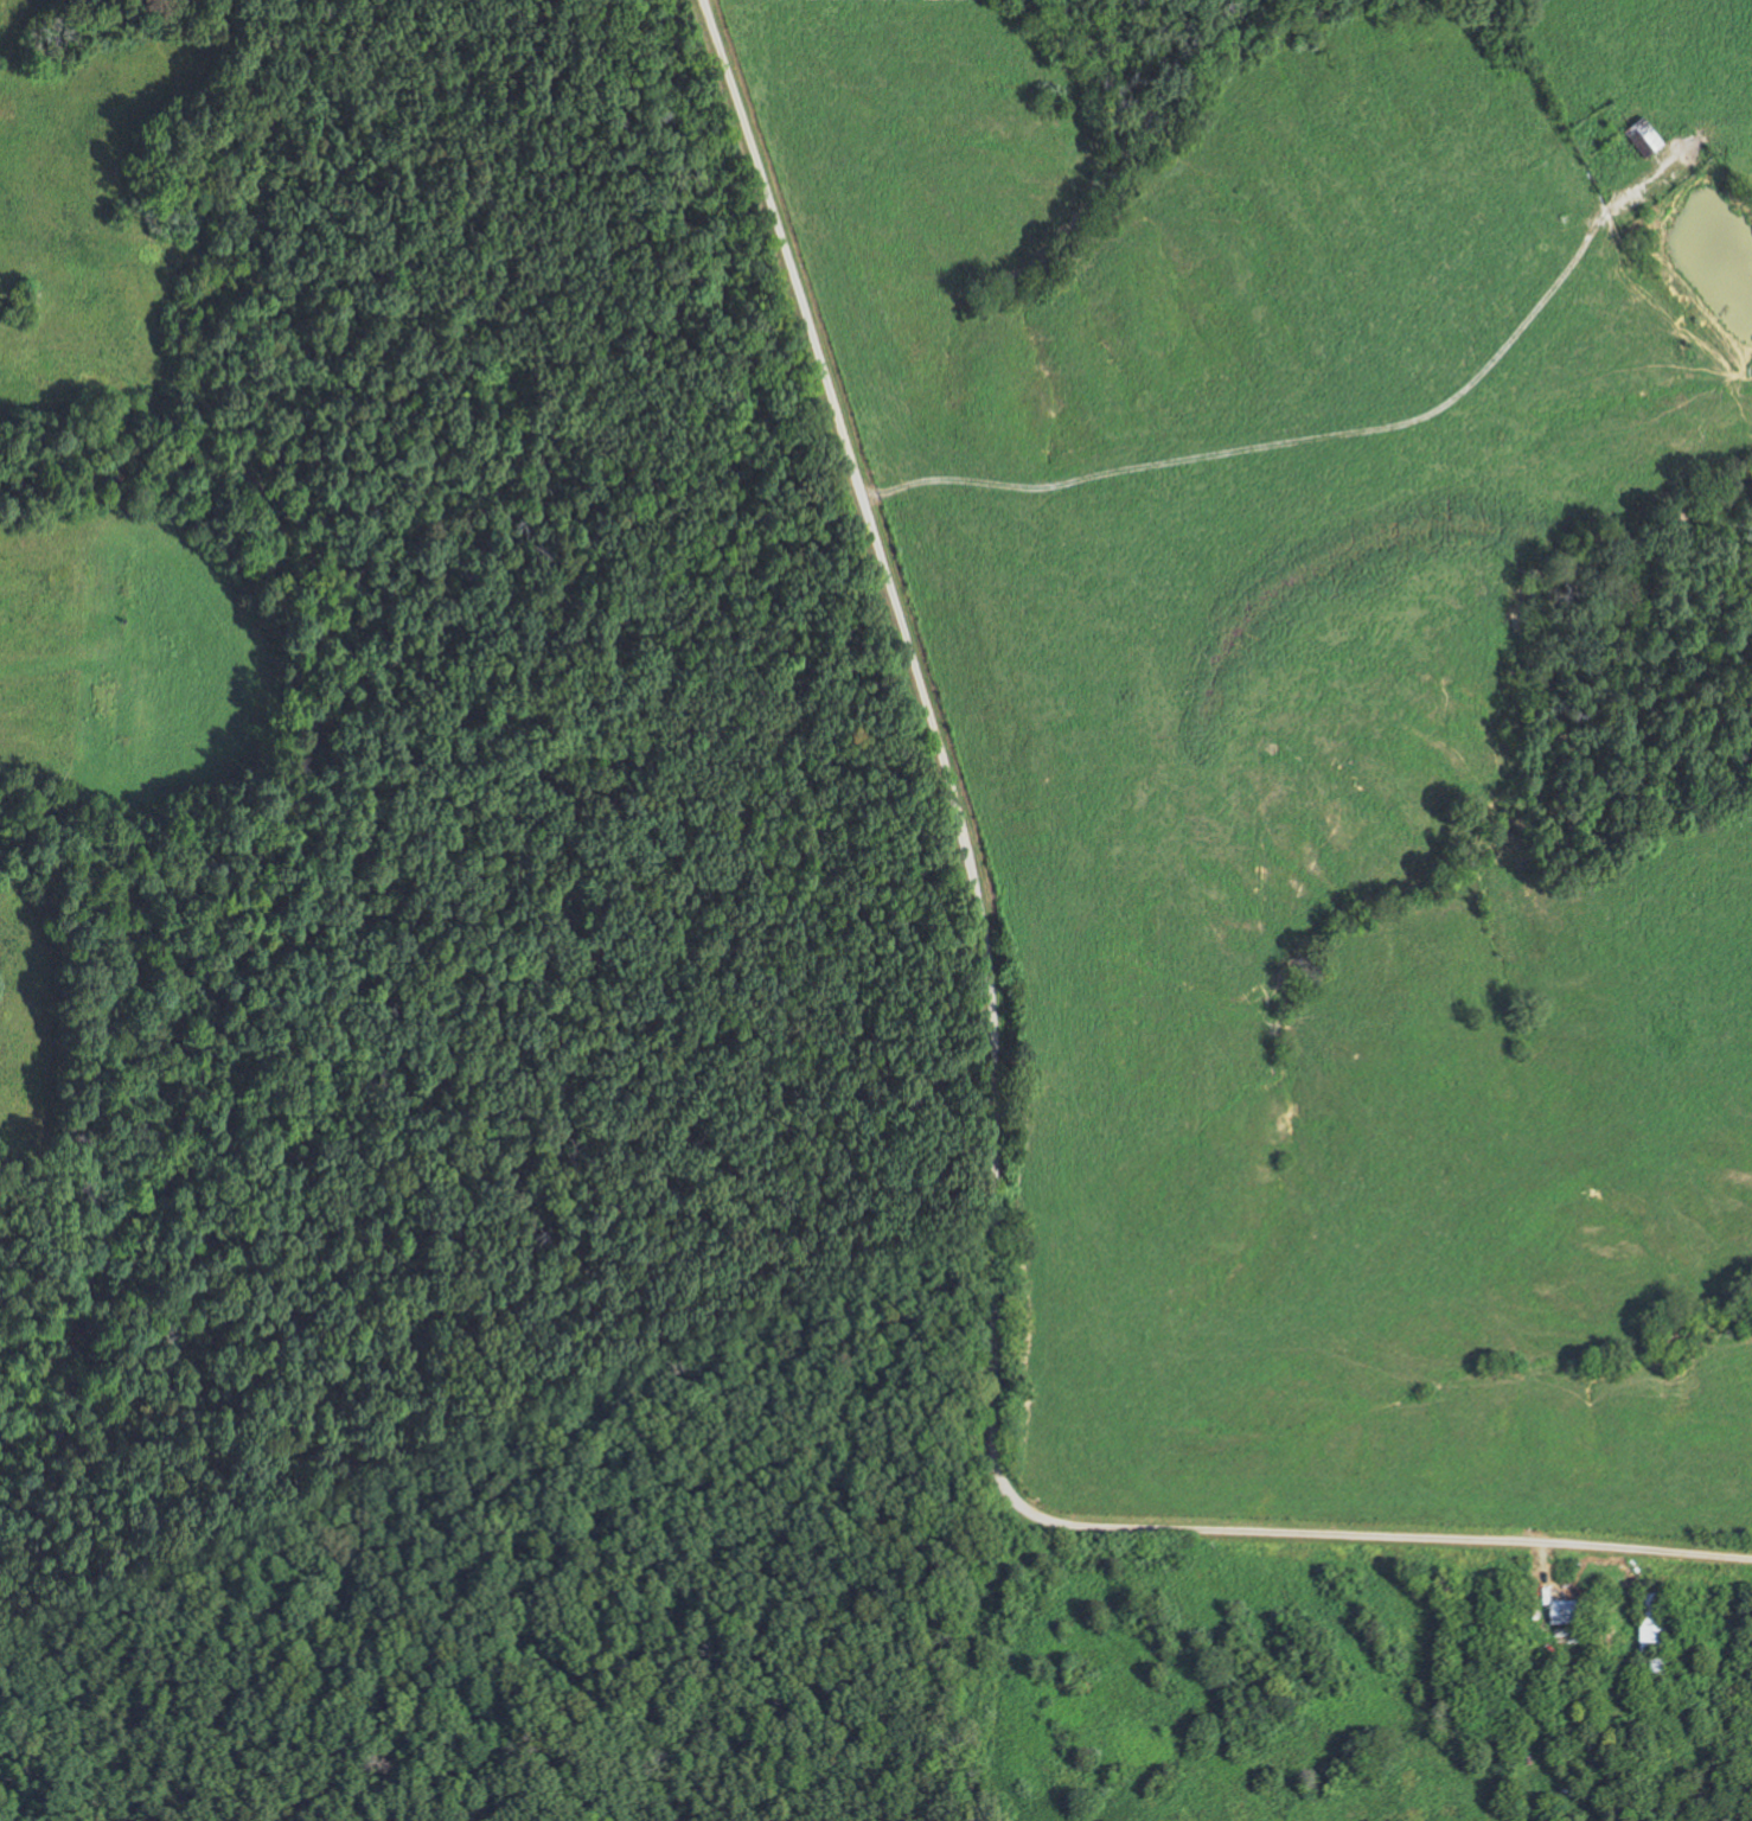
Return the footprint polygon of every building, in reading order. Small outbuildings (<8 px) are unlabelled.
[(1657,144),(1641,117),(1622,127),(1638,155),(1657,144)] [(1581,1627),(1581,1604),(1546,1604),(1546,1627),(1581,1627)] [(1640,1657),(1640,1686),(1664,1686),(1664,1657),(1640,1657)]
